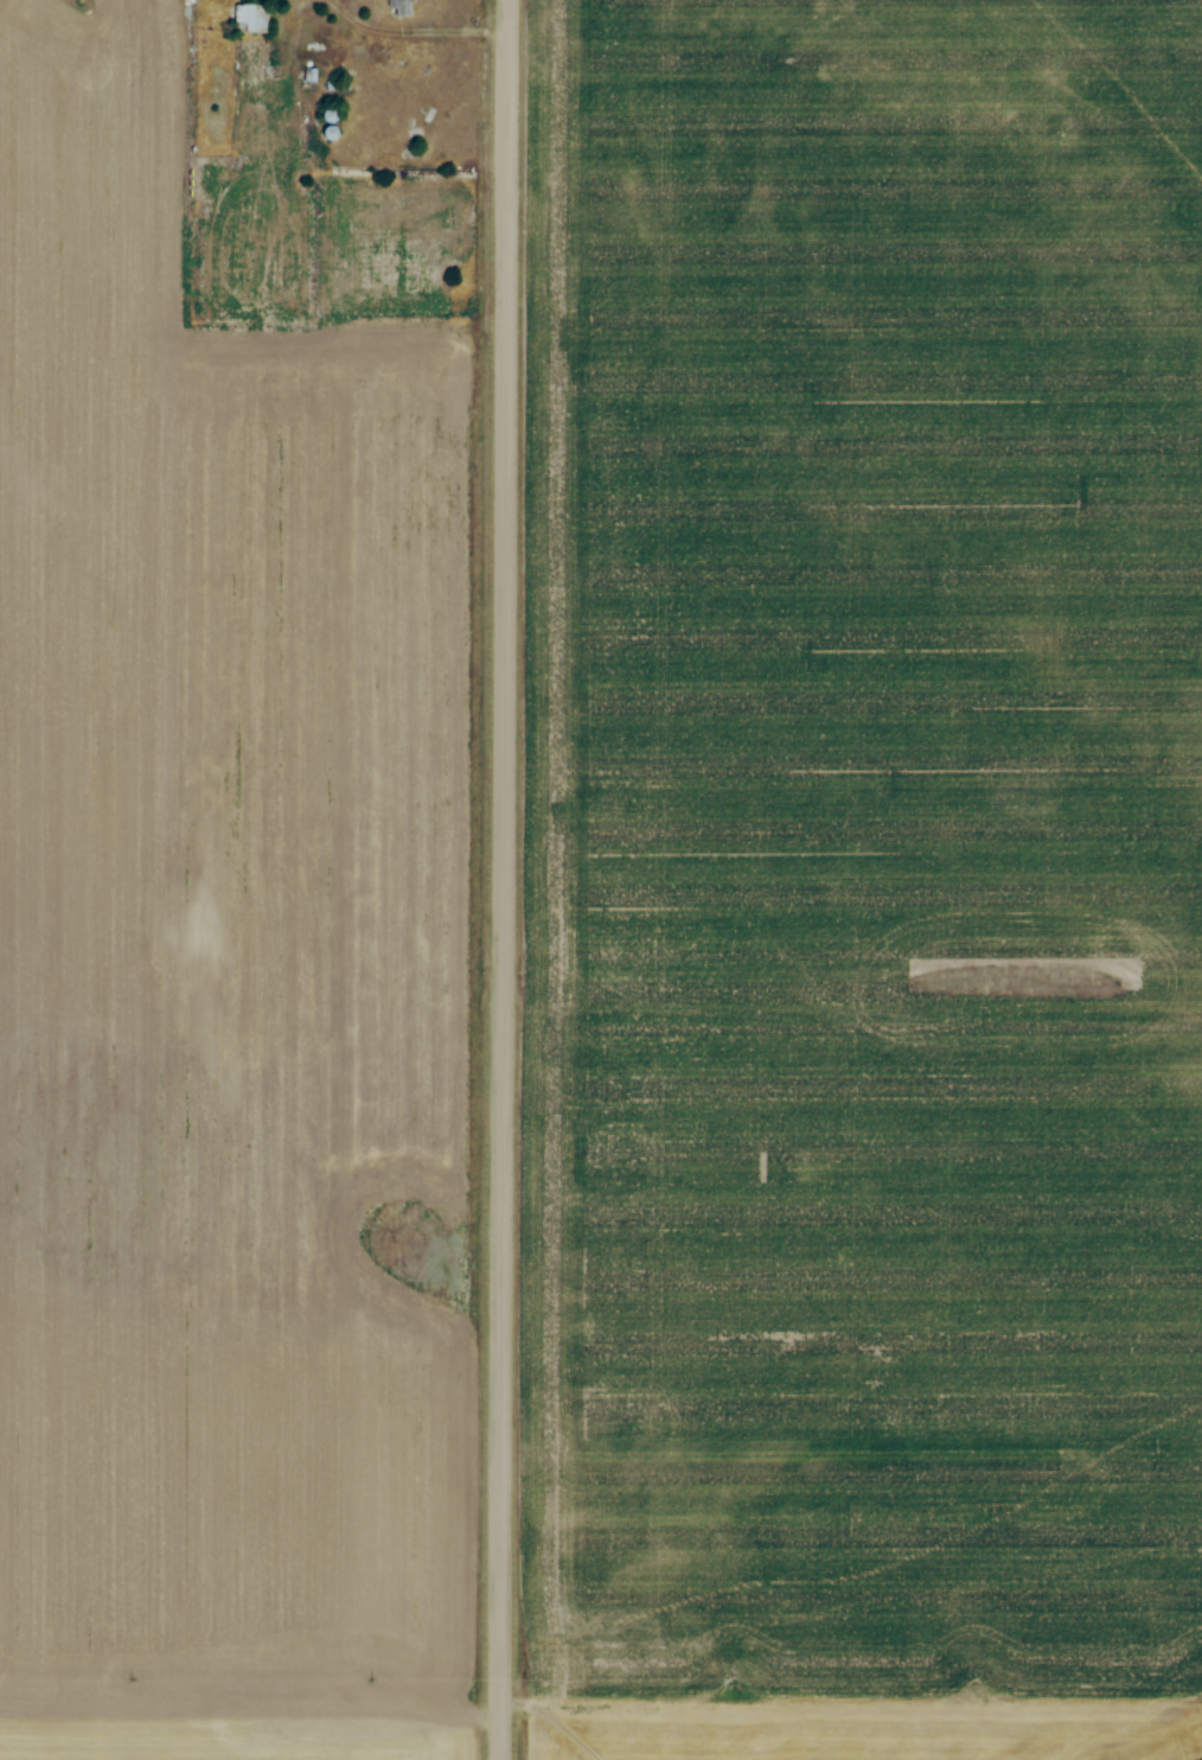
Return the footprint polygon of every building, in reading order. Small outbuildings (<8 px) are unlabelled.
[(234,34),(269,34),(269,5),(234,5),(234,34)]
